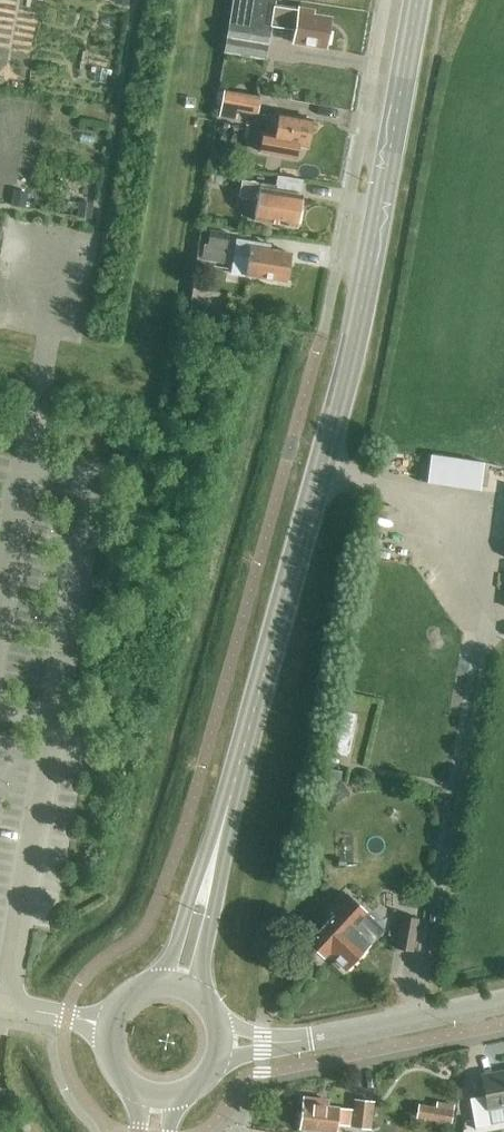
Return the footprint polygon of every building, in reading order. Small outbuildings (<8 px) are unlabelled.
[(321,46),(326,19),(311,16),(311,11),(273,5),(274,0),(231,0),(222,54),(263,61),(270,20),(289,23),(286,40),(321,46)] [(233,109),(253,113),(256,98),(221,91),(216,115),(232,118),(233,109)] [(261,139),(258,151),(295,157),(297,147),(305,149),(306,147),(307,147),(310,133),(309,133),(312,120),(277,114),(267,112),(263,129),(274,131),(272,141),(261,139)] [(297,196),(299,181),(274,177),(272,187),(238,181),(235,197),(254,201),(250,222),(292,229),(297,196)] [(198,263),(222,267),(228,234),(208,231),(206,245),(201,245),(198,263)] [(264,245),(232,239),(226,272),(282,282),(287,254),(263,249),(264,245)] [(436,443),(434,473),(489,477),(491,447),(436,443)] [(325,955),(345,972),(376,937),(339,904),(303,944),(321,959),(325,955)] [(396,947),(411,950),(417,919),(402,916),(396,947)] [(503,1109),(503,1073),(479,1077),(482,1095),(467,1097),(472,1128),(488,1125),(485,1108),(501,1105),(502,1110),(503,1109)] [(327,1107),(327,1099),(313,1098),(313,1104),(300,1103),(298,1131),(334,1131),(334,1126),(368,1128),(371,1101),(352,1099),(351,1108),(327,1107)] [(416,1115),(451,1122),(454,1103),(436,1100),(435,1104),(418,1101),(416,1115)]
